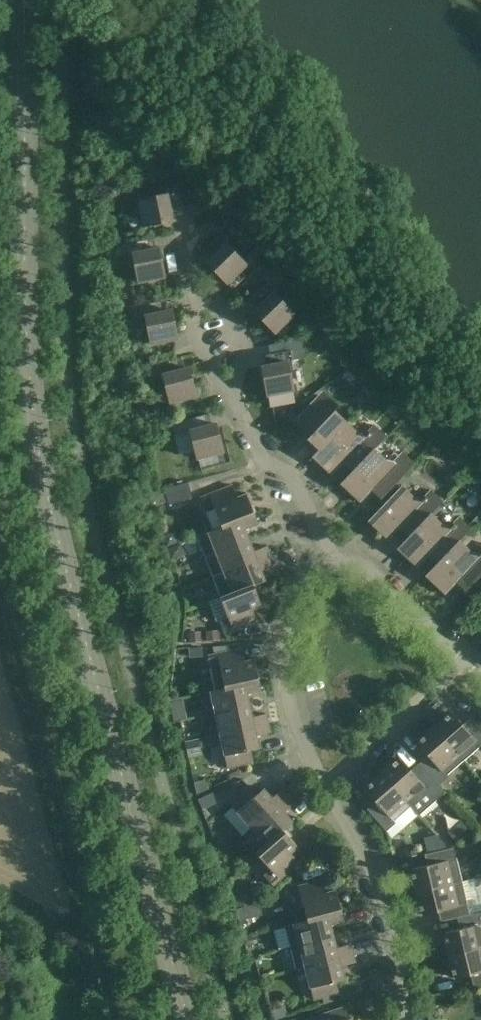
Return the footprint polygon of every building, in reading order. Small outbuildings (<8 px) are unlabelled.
[(167,189),(168,194),(138,200),(144,226),(173,220),(169,200),(174,199),(175,201),(180,200),(177,187),(167,189)] [(115,256),(127,254),(125,243),(113,246),(115,256)] [(247,265),(226,243),(207,261),(228,283),(247,265)] [(165,276),(159,247),(133,253),(139,282),(165,276)] [(295,314),(274,292),(255,311),(275,332),(295,314)] [(163,311),(161,301),(134,306),(137,316),(146,315),(151,344),(178,339),(172,309),(163,311)] [(272,365),(262,366),(268,395),(294,390),(288,361),(304,358),(301,340),(268,344),(272,365)] [(180,369),(177,359),(156,365),(159,375),(163,374),(171,403),(196,396),(189,367),(180,369)] [(347,422),(318,395),(297,418),(314,434),(309,439),(319,449),(320,451),(347,422)] [(205,425),(202,415),(172,423),(175,433),(190,429),(198,458),(224,452),(216,423),(205,425)] [(320,451),(319,449),(312,456),(331,474),(346,459),(355,467),(356,468),(376,448),(387,435),(375,424),(366,433),(358,432),(347,422),(320,451)] [(387,458),(376,448),(356,468),(355,467),(340,483),(360,501),(374,486),(385,495),(416,462),(403,451),(395,460),(387,458)] [(192,497),(188,482),(165,488),(169,503),(192,497)] [(222,526),(255,513),(247,493),(238,497),(233,484),(201,497),(206,511),(215,507),(222,526)] [(434,511),(435,513),(447,501),(435,489),(426,498),(415,497),(403,485),(369,521),(388,539),(403,524),(412,532),(413,533),(434,511)] [(413,533),(412,532),(397,548),(416,566),(431,551),(440,559),(441,560),(462,539),(463,541),(475,529),(463,517),(454,526),(446,524),(435,513),(434,511),(413,533)] [(255,513),(222,526),(198,536),(206,556),(250,540),(245,528),(258,523),(255,513)] [(480,578),(480,554),(474,552),(463,541),(462,539),(441,560),(440,559),(426,574),(445,594),(460,578),(470,589),(480,578)] [(250,540),(206,556),(213,576),(271,554),(267,545),(254,550),(250,540)] [(271,554),(213,576),(221,597),(254,585),(265,580),(261,568),(274,563),(271,554)] [(262,605),(254,585),(221,597),(229,617),(220,620),(225,634),(258,620),(253,608),(262,605)] [(201,642),(201,632),(189,632),(189,642),(201,642)] [(203,656),(202,647),(189,649),(190,658),(203,656)] [(208,656),(216,689),(216,690),(259,680),(254,659),(245,661),(242,648),(208,656)] [(261,690),(259,680),(216,690),(216,689),(211,691),(215,713),(250,705),(247,693),(261,690)] [(215,713),(220,734),(268,723),(266,714),(252,717),(250,705),(215,713)] [(433,726),(463,760),(480,745),(480,747),(480,728),(474,720),(466,728),(450,710),(433,726)] [(271,733),(268,723),(220,734),(212,736),(214,745),(222,743),(227,767),(253,762),(251,750),(259,748),(256,736),(271,733)] [(423,766),(439,785),(448,777),(446,775),(463,760),(433,726),(415,741),(431,759),(423,766)] [(445,792),(439,785),(423,766),(414,774),(399,757),(383,773),(411,805),(410,806),(419,815),(445,792)] [(411,805),(383,773),(365,790),(379,805),(370,812),(387,831),(396,823),(394,821),(410,806),(411,805)] [(229,802),(252,828),(289,795),(283,788),(272,797),(264,788),(257,794),(249,784),(229,802)] [(252,828),(266,844),(283,829),(284,830),(293,821),(285,812),(296,802),(289,795),(252,828)] [(298,846),(284,830),(283,829),(266,844),(257,852),(271,868),(264,874),(273,885),(300,862),(291,852),(298,846)] [(415,892),(462,881),(454,847),(429,853),(432,864),(410,869),(415,892)] [(294,924),(342,911),(336,890),(327,892),(323,879),(299,886),(304,907),(290,910),(294,924)] [(462,916),(470,915),(462,881),(415,892),(421,914),(442,908),(445,920),(462,916)] [(263,914),(260,902),(236,909),(239,921),(263,914)] [(342,911),(294,924),(286,927),(291,948),(299,945),(333,936),(330,924),(344,921),(342,911)] [(470,915),(462,916),(465,927),(443,932),(448,955),(480,947),(480,912),(470,915)] [(336,948),(333,936),(299,945),(291,948),(296,966),(305,965),(305,966),(353,953),(350,944),(336,948)] [(448,955),(454,978),(476,974),(478,985),(480,984),(480,947),(448,955)] [(353,953),(305,966),(314,999),(339,992),(336,981),(344,978),(341,966),(355,962),(353,953)] [(339,1008),(306,1019),(343,1019),(339,1008)]
